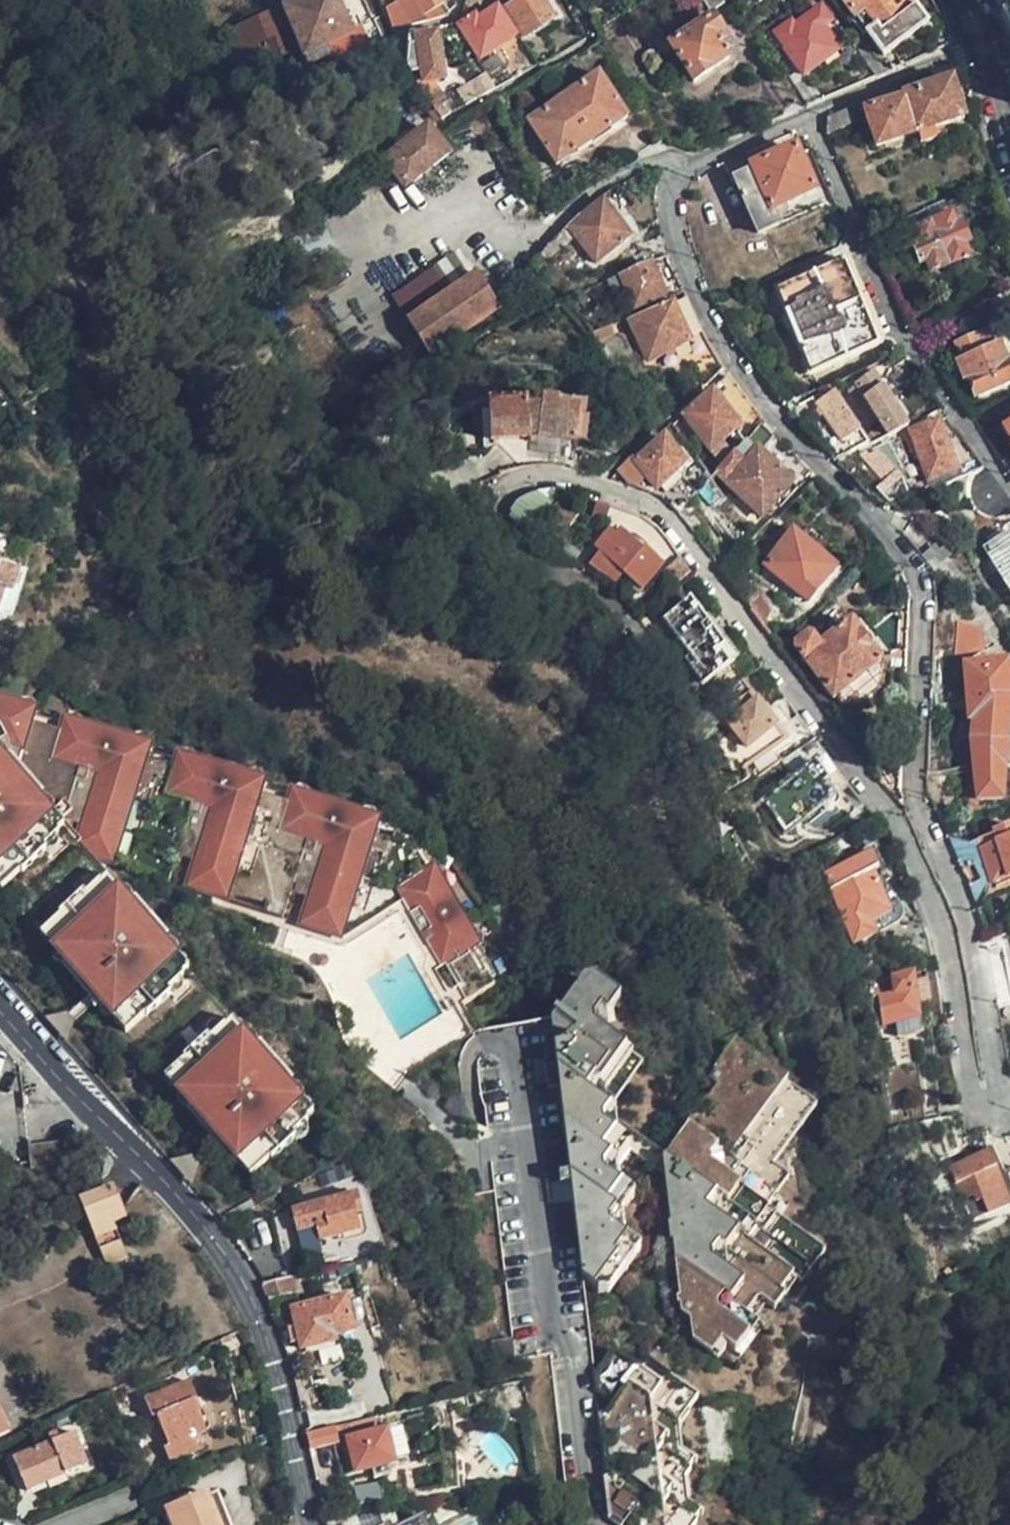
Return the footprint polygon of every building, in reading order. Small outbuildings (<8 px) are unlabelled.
[(324,43),(347,33),(333,0),(299,0),(282,8),(302,53),(324,43)] [(397,39),(399,32),(441,19),(440,15),(446,11),(440,0),(389,0),(392,7),(386,10),(397,39)] [(462,3),(473,16),(480,10),(472,0),(463,0),(462,3)] [(501,7),(521,38),(549,20),(536,0),(512,0),(501,7)] [(723,0),(704,0),(711,12),(725,3),(723,0)] [(910,0),(844,0),(883,56),(927,24),(910,0)] [(1007,15),(1009,14),(1009,0),(996,0),(1007,15)] [(838,50),(823,27),(829,22),(819,8),(793,26),(790,22),(776,32),(786,47),(785,51),(803,76),(838,50)] [(476,20),(473,16),(456,27),(476,59),(510,36),(494,9),(476,20)] [(289,47),(274,12),(242,27),(258,62),(289,47)] [(729,58),(716,37),(723,32),(713,19),(670,45),(693,82),(729,58)] [(658,29),(644,38),(655,56),(669,48),(658,29)] [(414,46),(405,48),(402,69),(408,76),(418,73),(421,83),(439,80),(432,35),(413,39),(414,46)] [(555,165),(627,121),(599,76),(527,119),(555,165)] [(962,118),(952,81),(904,95),(905,100),(863,112),(872,145),(962,118)] [(441,120),(454,113),(436,90),(424,98),(441,120)] [(825,128),(827,136),(852,124),(847,109),(826,118),(825,128)] [(445,152),(425,128),(408,140),(405,136),(397,142),(400,147),(384,160),(404,185),(445,152)] [(720,162),(728,183),(732,182),(752,174),(743,154),(720,162)] [(752,174),(732,182),(755,236),(777,227),(771,211),(812,192),(804,170),(784,160),(752,174)] [(603,204),(564,234),(553,241),(561,254),(578,242),(597,264),(629,237),(603,204)] [(931,224),(949,265),(967,258),(963,247),(968,244),(960,226),(954,227),(950,217),(931,224)] [(928,273),(949,265),(931,224),(912,231),(917,243),(912,247),(919,264),(924,263),(928,273)] [(412,322),(476,277),(455,244),(390,289),(412,322)] [(606,281),(615,305),(629,298),(634,310),(682,289),(674,273),(666,257),(651,263),(606,281)] [(790,401),(810,393),(803,380),(816,373),(871,344),(831,268),(745,310),(790,395),(790,401)] [(686,298),(629,320),(648,360),(682,343),(707,381),(723,367),(711,346),(686,298)] [(994,334),(977,342),(975,337),(956,344),(963,363),(959,365),(965,381),(968,380),(975,397),(1009,382),(1009,364),(1009,360),(1005,362),(994,334)] [(862,397),(886,434),(907,425),(872,373),(848,391),(855,402),(862,397)] [(728,374),(681,415),(721,467),(747,440),(744,435),(762,417),(728,374)] [(866,443),(830,392),(812,402),(848,451),(866,443)] [(575,446),(581,407),(544,403),(543,408),(529,407),(529,402),(492,404),(494,444),(530,442),(530,438),(538,438),(538,442),(575,446)] [(721,467),(717,470),(761,515),(776,499),(791,483),(760,449),(776,432),(766,420),(747,440),(721,467)] [(943,436),(938,423),(906,435),(909,443),(914,441),(929,478),(956,467),(959,476),(980,467),(956,433),(943,436)] [(634,465),(631,461),(616,475),(625,487),(633,490),(645,479),(655,494),(684,468),(663,442),(634,465)] [(998,458),(1006,468),(1009,465),(1009,460),(1006,453),(998,458)] [(892,483),(871,454),(863,460),(858,456),(855,458),(880,491),(887,487),(892,483)] [(776,499),(785,509),(801,493),(791,483),(776,499)] [(887,487),(880,491),(889,505),(897,502),(887,487)] [(555,517),(558,506),(542,500),(533,530),(546,533),(552,516),(555,517)] [(977,508),(973,530),(1009,592),(1009,526),(1002,530),(998,517),(989,515),(977,508)] [(663,565),(643,547),(640,549),(619,530),(614,536),(609,532),(593,548),(640,591),(663,565)] [(832,567),(792,532),(786,538),(779,532),(766,547),(773,554),(766,563),(808,599),(820,585),(820,581),(832,567)] [(674,586),(689,577),(681,562),(666,572),(674,586)] [(13,568),(8,567),(4,579),(10,581),(13,568)] [(13,568),(10,581),(4,579),(0,593),(0,612),(9,607),(19,570),(13,568)] [(732,662),(687,602),(663,619),(694,664),(690,669),(702,686),(727,668),(732,662)] [(979,652),(977,628),(959,624),(953,654),(964,663),(979,652)] [(875,666),(835,696),(839,702),(845,703),(879,677),(880,672),(875,666)] [(1004,769),(1007,694),(1004,666),(964,668),(966,692),(967,719),(971,720),(970,742),(976,798),(1000,800),(1002,769),(1004,769)] [(728,688),(730,691),(738,701),(750,692),(741,679),(728,688)] [(790,753),(814,738),(805,726),(790,737),(756,687),(750,692),(738,701),(730,691),(715,701),(724,715),(729,712),(746,738),(737,745),(750,764),(783,741),(790,753)] [(26,763),(59,772),(51,801),(60,803),(62,798),(73,801),(65,832),(99,842),(115,769),(123,742),(109,738),(111,731),(53,715),(51,720),(8,709),(1,735),(31,744),(26,763)] [(179,866),(210,875),(233,795),(240,769),(226,765),(228,758),(170,742),(167,748),(153,745),(152,750),(123,742),(115,769),(145,776),(139,798),(173,808),(165,835),(175,838),(177,831),(188,835),(179,866)] [(15,862),(17,863),(41,843),(39,840),(50,830),(54,827),(53,825),(59,819),(47,806),(41,812),(30,801),(36,796),(29,787),(31,785),(10,761),(8,762),(0,754),(0,875),(15,862)] [(832,801),(823,786),(832,780),(819,761),(811,766),(809,765),(761,798),(785,833),(832,801)] [(869,772),(880,786),(885,781),(873,768),(869,772)] [(289,900),(325,910),(348,827),(356,796),(343,791),(344,785),(286,769),(284,776),(270,772),(268,776),(240,769),(233,795),(261,803),(256,824),(285,833),(275,868),(284,871),(286,866),(297,868),(289,900)] [(36,796),(30,801),(41,812),(47,806),(48,806),(49,803),(47,797),(45,795),(42,794),(36,796)] [(393,805),(356,796),(348,827),(371,833),(369,838),(425,935),(429,934),(449,968),(477,952),(447,900),(453,896),(447,886),(449,885),(434,857),(431,858),(425,848),(419,851),(393,805)] [(993,830),(994,835),(975,841),(990,886),(1009,879),(1009,825),(993,830)] [(54,836),(50,830),(39,840),(41,843),(42,843),(45,845),(48,844),(53,841),(54,836)] [(970,843),(945,836),(962,869),(973,865),(981,880),(969,884),(973,895),(990,886),(975,841),(970,843)] [(889,913),(871,871),(875,870),(869,854),(824,873),(854,942),(876,933),(871,921),(889,913)] [(56,909),(37,926),(51,942),(58,936),(68,948),(61,953),(69,962),(67,964),(88,988),(95,982),(103,991),(113,1002),(108,1007),(122,1024),(142,1006),(143,1007),(167,987),(165,983),(176,973),(179,970),(178,969),(184,962),(173,950),(165,956),(156,945),(162,940),(154,931),(156,929),(135,905),(133,907),(126,898),(120,903),(110,892),(117,885),(106,872),(99,877),(97,876),(93,879),(82,889),(80,886),(55,907),(56,909)] [(80,886),(82,889),(93,879),(91,876),(87,874),(83,875),(80,877),(79,881),(80,886)] [(990,886),(993,897),(1009,891),(1009,881),(1009,883),(996,887),(990,886)] [(117,885),(110,892),(120,903),(126,898),(128,895),(127,889),(126,886),(122,884),(117,885)] [(68,948),(58,936),(51,942),(51,943),(49,947),(51,953),(55,955),(61,953),(68,948)] [(162,940),(156,945),(165,956),(173,950),(173,949),(174,947),(174,943),(171,939),(165,938),(162,940)] [(179,979),(176,973),(165,983),(167,987),(168,987),(171,988),(175,988),(178,986),(180,982),(179,979)] [(891,979),(890,977),(870,980),(877,1021),(894,1019),(896,1036),(921,1033),(915,1004),(929,1001),(926,979),(911,981),(910,975),(891,979)] [(618,999),(591,977),(579,977),(547,1019),(548,1024),(550,1046),(553,1066),(556,1089),(567,1173),(570,1194),(571,1198),(584,1280),(600,1294),(614,1276),(620,1281),(641,1254),(624,1239),(607,1225),(616,1213),(620,1216),(634,1199),(617,1185),(599,1170),(609,1160),(616,1164),(629,1149),(596,1121),(605,1108),(613,1114),(642,1063),(606,1033),(589,1019),(598,1008),(606,1014),(618,999)] [(113,1002),(103,991),(98,996),(96,998),(96,1002),(99,1007),(103,1008),(108,1007),(113,1002)] [(606,1033),(606,1014),(598,1008),(589,1019),(606,1033)] [(180,1050),(162,1069),(176,1086),(183,1080),(193,1091),(186,1098),(194,1107),(192,1108),(214,1133),(221,1127),(225,1132),(229,1136),(238,1146),(233,1152),(247,1168),(265,1149),(267,1150),(289,1127),(286,1124),(297,1114),(300,1110),(298,1109),(306,1102),(293,1087),(287,1093),(277,1081),(283,1076),(276,1067),(277,1065),(256,1041),(254,1043),(247,1034),(240,1039),(230,1028),(237,1022),(225,1009),(220,1014),(218,1013),(215,1016),(205,1027),(202,1024),(179,1048),(180,1050)] [(205,1027),(215,1016),(212,1014),(210,1012),(205,1012),(201,1016),(200,1019),(201,1023),(202,1024),(205,1027)] [(230,1028),(240,1039),(247,1034),(248,1032),(248,1027),(246,1023),(241,1021),(237,1022),(230,1028)] [(817,1117),(733,1048),(702,1086),(713,1095),(664,1156),(653,1170),(650,1173),(665,1187),(683,1319),(693,1326),(696,1348),(714,1363),(724,1350),(731,1356),(744,1366),(768,1336),(757,1328),(749,1321),(761,1307),(770,1313),(777,1319),(788,1307),(783,1303),(796,1287),(801,1290),(805,1294),(828,1264),(785,1228),(768,1215),(780,1200),(791,1186),(773,1172),(817,1117)] [(544,1090),(556,1089),(553,1066),(541,1068),(544,1090)] [(283,1076),(277,1081),(287,1093),(293,1087),(294,1087),(295,1083),(295,1079),(293,1077),(288,1074),(283,1076)] [(193,1091),(183,1080),(176,1086),(176,1087),(174,1093),(177,1097),(182,1099),(186,1098),(193,1091)] [(613,1114),(605,1108),(596,1121),(629,1149),(653,1170),(664,1156),(613,1114)] [(297,1114),(286,1124),(289,1127),(290,1128),(291,1129),(296,1128),(300,1125),(301,1119),(297,1114)] [(238,1146),(229,1136),(223,1141),(221,1147),(223,1152),(228,1154),(232,1153),(233,1152),(238,1146)] [(66,1147),(32,1151),(36,1175),(69,1170),(66,1147)] [(998,1176),(988,1152),(950,1167),(963,1201),(973,1198),(976,1204),(981,1203),(987,1216),(1009,1207),(1009,1172),(998,1176)] [(191,1153),(169,1160),(193,1187),(199,1162),(191,1153)] [(599,1170),(617,1185),(616,1164),(609,1160),(599,1170)] [(570,1194),(567,1173),(557,1174),(558,1184),(554,1185),(556,1196),(570,1194)] [(112,1218),(123,1213),(114,1189),(81,1202),(104,1259),(125,1250),(112,1218)] [(356,1217),(361,1216),(356,1196),(290,1212),(296,1232),(316,1230),(319,1243),(359,1233),(356,1217)] [(785,1228),(780,1200),(768,1215),(785,1228)] [(624,1239),(620,1216),(616,1213),(607,1225),(624,1239)] [(614,1276),(600,1294),(610,1294),(620,1281),(614,1276)] [(296,1294),(290,1278),(263,1284),(269,1299),(296,1294)] [(801,1290),(796,1287),(783,1303),(788,1307),(801,1290)] [(353,1332),(346,1297),(291,1310),(295,1328),(287,1330),(290,1344),(298,1344),(300,1349),(335,1340),(335,1336),(353,1332)] [(761,1307),(749,1321),(757,1328),(770,1313),(761,1307)] [(490,1340),(495,1361),(517,1356),(511,1335),(490,1340)] [(724,1350),(714,1363),(721,1369),(731,1356),(724,1350)] [(14,1426),(30,1419),(0,1353),(0,1395),(14,1426)] [(705,1513),(674,1488),(681,1479),(684,1481),(696,1462),(663,1437),(672,1425),(675,1427),(693,1401),(642,1362),(633,1373),(609,1354),(598,1369),(613,1524),(695,1524),(705,1513)] [(198,1401),(190,1383),(146,1400),(153,1418),(158,1417),(170,1446),(166,1447),(171,1462),(203,1449),(199,1435),(205,1433),(194,1403),(198,1401)] [(341,1444),(336,1426),(306,1433),(310,1452),(341,1444)] [(403,1462),(395,1429),(348,1440),(355,1473),(373,1469),(376,1481),(392,1477),(390,1465),(403,1462)] [(27,1491),(88,1467),(75,1433),(14,1458),(27,1491)] [(207,1494),(169,1510),(175,1524),(219,1524),(207,1494)] [(470,1524),(487,1524),(481,1507),(465,1512),(470,1524)] [(384,1516),(354,1524),(352,1524),(388,1524),(384,1516)]
